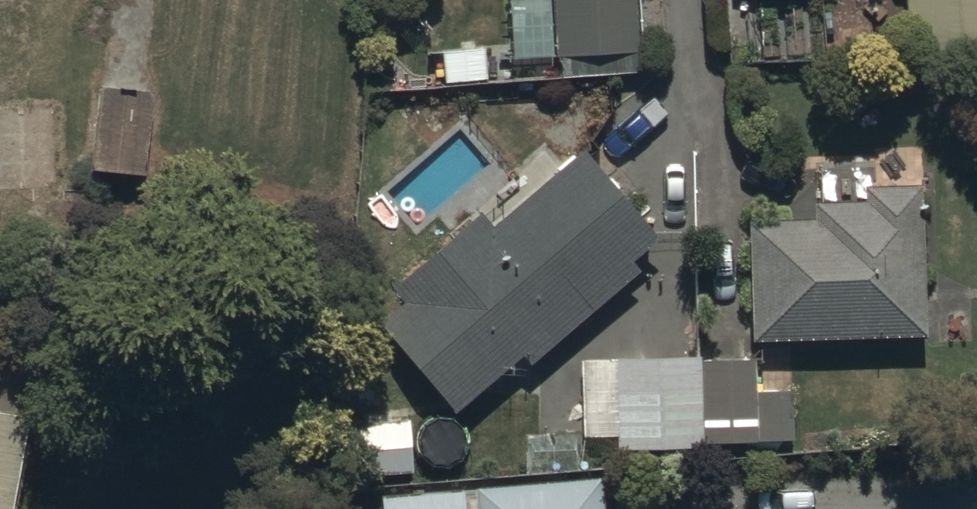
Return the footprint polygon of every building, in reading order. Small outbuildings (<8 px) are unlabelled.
[(638,0),(508,0),(510,56),(557,54),(558,76),(641,73),(638,0)] [(159,91),(98,85),(90,169),(150,175),(159,91)] [(532,360),(638,268),(631,260),(658,237),(581,148),(495,222),(483,209),(390,289),(404,305),(385,322),(462,411),(527,355),(532,360)] [(753,222),(755,338),(927,335),(925,185),(867,186),(867,201),(815,202),(816,221),(753,222)] [(613,358),(616,449),(796,443),(795,390),(759,391),(758,360),(703,362),(702,355),(613,358)] [(32,416),(0,410),(0,508),(16,508),(32,416)] [(413,417),(343,419),(345,474),(415,471),(413,417)] [(379,496),(381,508),(609,508),(606,476),(379,496)]
